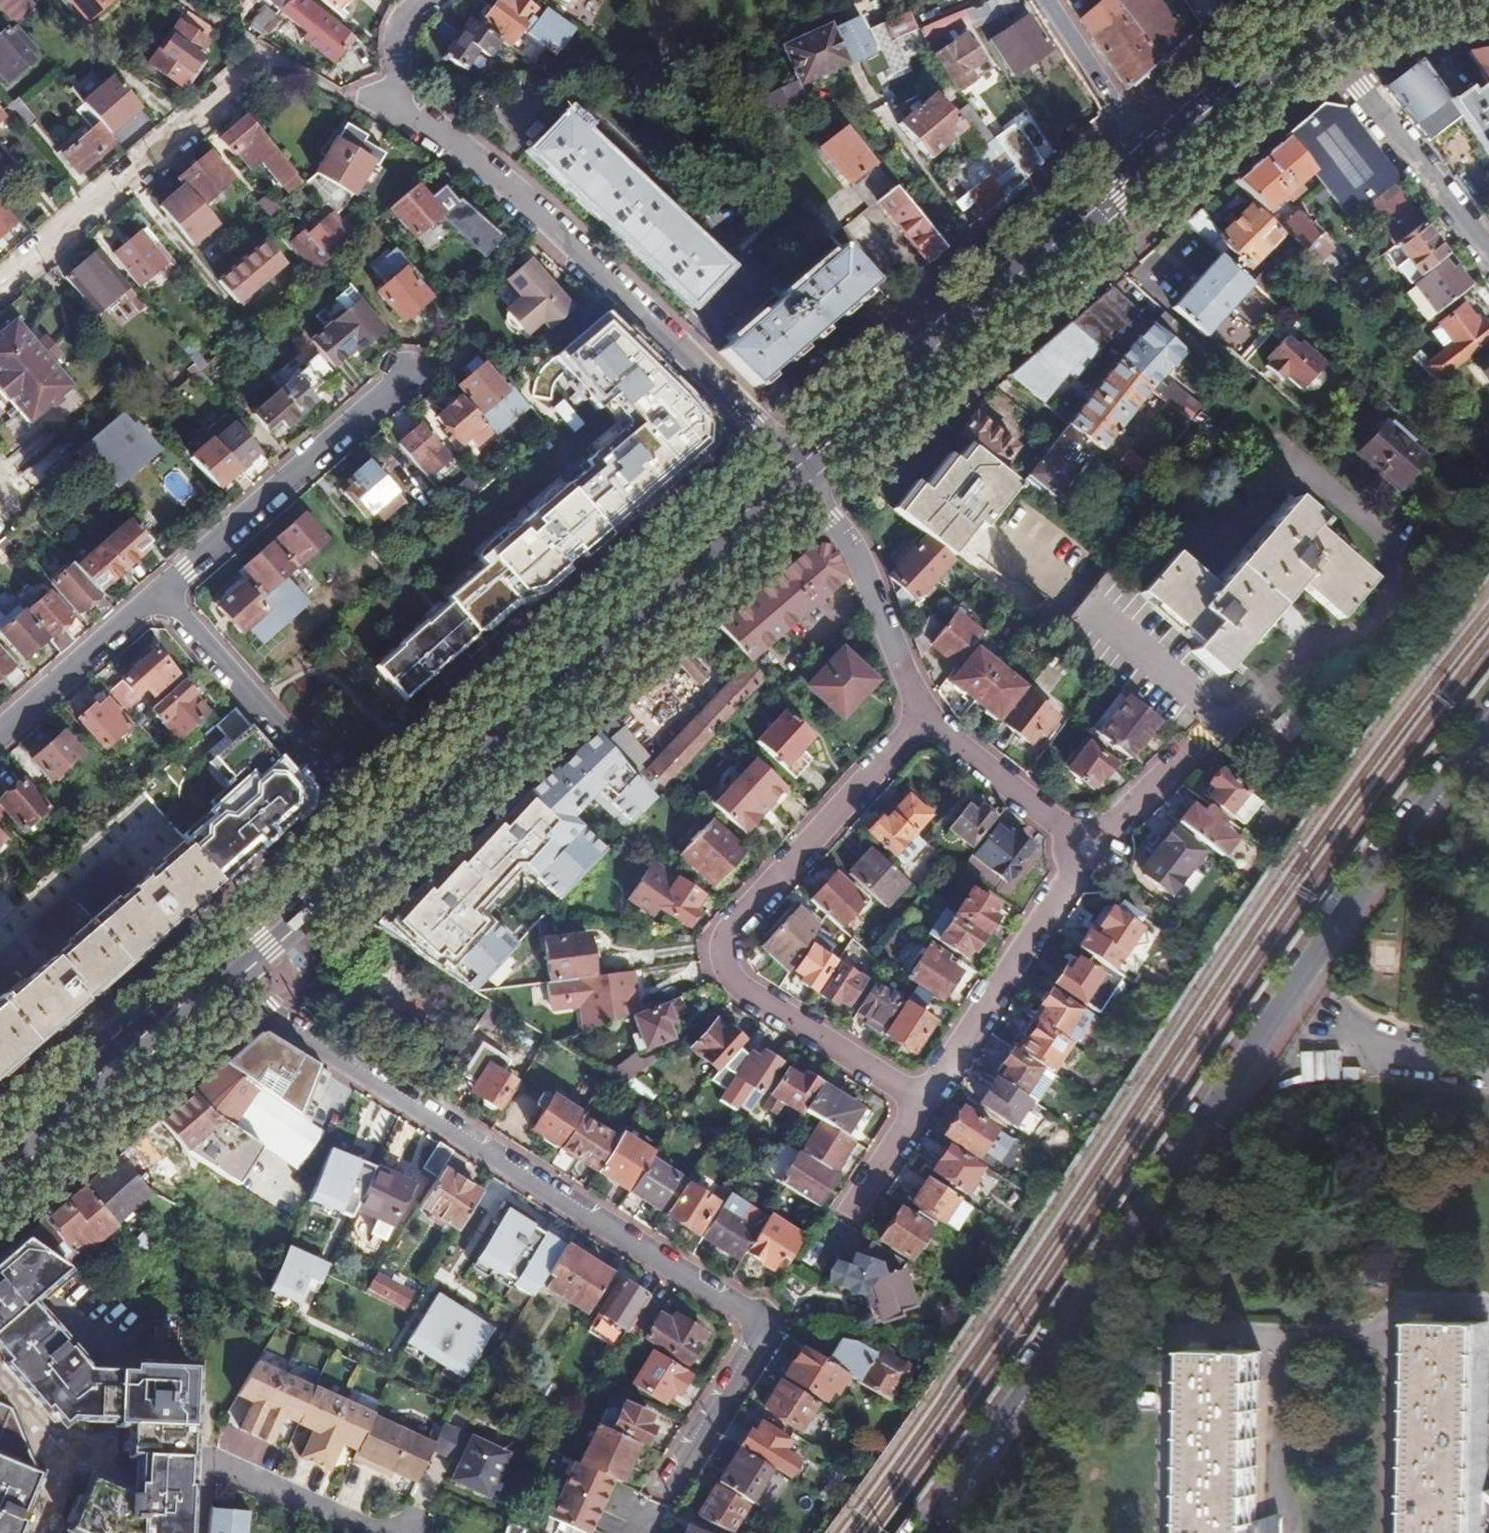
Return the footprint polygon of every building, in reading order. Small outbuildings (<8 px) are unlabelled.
[(3,16),(14,5),(9,0),(0,0),(0,13),(3,16)] [(84,20),(108,0),(67,0),(84,20)] [(279,10),(286,0),(264,0),(279,10)] [(279,10),(304,32),(300,38),(329,64),(341,51),(337,47),(347,36),(330,24),(301,0),(286,0),(279,10)] [(330,15),(341,3),(343,0),(312,0),(330,15)] [(520,40),(524,34),(536,42),(541,36),(554,45),(564,30),(520,0),(517,5),(510,0),(498,0),(492,10),(489,8),(480,21),(484,23),(481,26),(510,45),(510,43),(514,37),(520,40)] [(1010,0),(981,0),(960,9),(968,22),(971,26),(1014,7),(1010,0)] [(1074,13),(1091,39),(1124,16),(1117,7),(1112,0),(1108,0),(1085,16),(1080,8),(1074,13)] [(1117,7),(1124,16),(1146,47),(1172,26),(1153,0),(1127,0),(1117,7)] [(14,5),(3,16),(11,24),(22,14),(14,5)] [(968,22),(960,9),(919,27),(925,41),(968,22)] [(818,11),(773,26),(721,44),(729,68),(749,125),(807,101),(797,82),(815,75),(819,82),(830,77),(826,70),(844,62),(827,28),(818,11)] [(857,13),(827,28),(844,62),(845,64),(860,57),(868,74),(881,67),(884,74),(904,65),(892,39),(887,41),(884,25),(883,20),(864,27),(857,13)] [(1028,13),(987,40),(1010,75),(1051,48),(1028,13)] [(253,27),(259,32),(270,20),(264,15),(253,27)] [(908,15),(884,25),(887,41),(892,39),(914,29),(908,15)] [(1124,16),(1091,39),(1123,92),(1157,62),(1146,47),(1124,16)] [(143,60),(149,65),(176,24),(169,19),(138,51),(143,60)] [(488,57),(498,42),(466,20),(439,58),(444,62),(447,59),(461,68),(474,48),(488,57)] [(182,86),(201,58),(196,54),(205,40),(177,22),(176,24),(149,65),(182,86)] [(1157,62),(1183,39),(1172,26),(1146,47),(1157,62)] [(1,79),(4,82),(26,62),(24,58),(28,54),(10,31),(6,34),(1,29),(0,31),(0,79),(1,79)] [(965,36),(933,60),(949,81),(958,94),(989,71),(965,36)] [(528,46),(520,40),(514,37),(510,43),(523,53),(528,46)] [(1467,51),(1488,89),(1488,46),(1467,51)] [(480,81),(487,62),(472,57),(466,76),(480,81)] [(206,62),(201,58),(182,86),(149,65),(143,60),(138,66),(183,96),(206,62)] [(1421,61),(1384,87),(1421,135),(1445,116),(1434,102),(1444,95),(1421,61)] [(103,85),(81,105),(108,134),(129,114),(114,100),(118,96),(112,89),(109,92),(103,85)] [(1454,109),(1488,160),(1488,93),(1484,85),(1469,94),(1465,88),(1447,100),(1454,109)] [(980,215),(1020,181),(992,140),(969,108),(953,119),(930,95),(928,96),(924,91),(923,92),(915,96),(905,104),(911,110),(895,123),(926,157),(958,129),(976,150),(970,155),(987,175),(965,195),(980,215)] [(514,104),(486,135),(517,163),(560,113),(536,93),(521,110),(514,104)] [(992,140),(1003,132),(976,95),(964,103),(969,108),(992,140)] [(1434,102),(1445,116),(1454,109),(1447,100),(1444,95),(1434,102)] [(16,99),(5,108),(8,111),(15,120),(25,132),(36,123),(16,99)] [(1321,104),(1281,136),(1310,172),(1344,217),(1356,209),(1361,205),(1389,184),(1398,177),(1343,105),(1321,104)] [(78,174),(115,142),(108,134),(81,105),(74,111),(89,128),(61,153),(78,174)] [(15,120),(8,111),(3,115),(10,123),(15,120)] [(694,300),(726,264),(563,114),(529,150),(694,300)] [(302,181),(246,115),(219,138),(232,153),(247,141),(279,180),(281,178),(290,190),(302,181)] [(88,128),(82,122),(51,148),(57,155),(88,128)] [(1020,181),(1041,164),(1012,126),(1003,132),(992,140),(1020,181)] [(871,161),(844,127),(818,150),(846,184),(871,161)] [(1310,172),(1281,136),(1229,180),(1336,285),(1340,280),(1325,265),(1338,253),(1298,214),(1302,210),(1296,203),(1289,210),(1283,203),(1296,192),(1293,185),(1310,172)] [(315,174),(303,182),(322,205),(327,201),(337,211),(345,206),(354,189),(369,198),(386,169),(335,139),(329,149),(323,145),(317,154),(324,158),(315,174)] [(846,184),(818,150),(812,154),(840,189),(846,184)] [(230,179),(209,153),(177,179),(200,205),(218,189),(222,194),(228,189),(225,184),(230,179)] [(1479,172),(1488,186),(1488,165),(1479,172)] [(891,186),(876,167),(851,188),(866,206),(875,199),(891,186)] [(1024,188),(1020,181),(980,215),(983,222),(1008,201),(1005,198),(1011,193),(1014,196),(1024,188)] [(1420,225),(1389,184),(1361,205),(1392,246),(1420,225)] [(421,191),(416,185),(389,208),(415,237),(441,213),(429,200),(421,191)] [(922,264),(941,249),(891,186),(875,199),(922,264)] [(426,188),(421,191),(429,200),(434,196),(426,188)] [(1005,198),(1008,201),(1014,196),(1011,193),(1005,198)] [(265,195),(255,204),(271,222),(280,214),(265,195)] [(1220,231),(1198,207),(1182,222),(1215,253),(1220,257),(1230,249),(1246,266),(1276,235),(1247,205),(1220,231)] [(811,206),(799,215),(812,226),(822,220),(811,206)] [(13,226),(0,209),(0,238),(13,226)] [(1356,209),(1344,217),(1353,229),(1365,220),(1356,209)] [(315,270),(357,236),(339,215),(333,221),(330,217),(307,235),(304,232),(291,242),(315,270)] [(814,245),(832,231),(825,222),(807,236),(814,245)] [(1444,257),(1420,225),(1392,246),(1404,262),(1394,269),(1407,285),(1444,257)] [(280,226),(276,229),(286,240),(290,238),(280,226)] [(103,241),(95,248),(111,267),(116,263),(136,286),(161,265),(168,275),(177,267),(145,228),(115,254),(103,241)] [(276,286),(285,296),(311,274),(273,229),(266,235),(271,241),(262,247),(283,272),(288,278),(276,286)] [(201,250),(211,264),(226,253),(217,239),(201,250)] [(861,290),(871,282),(841,243),(830,253),(781,295),(762,313),(730,339),(719,349),(753,385),(767,373),(782,360),(797,347),(808,336),(820,326),(836,313),(847,302),(852,299),(861,290)] [(781,295),(830,253),(825,247),(776,291),(781,295)] [(111,267),(95,248),(62,277),(77,294),(87,287),(94,296),(100,291),(108,300),(120,292),(129,303),(136,297),(111,267)] [(418,285),(422,280),(396,249),(372,270),(385,285),(376,293),(400,320),(427,295),(418,285)] [(1248,282),(1220,257),(1215,253),(1169,304),(1200,333),(1248,282)] [(257,283),(240,264),(236,268),(242,276),(238,279),(253,297),(224,320),(236,337),(275,304),(257,283)] [(1433,316),(1469,289),(1458,276),(1453,279),(1442,265),(1412,288),(1429,310),(1433,316)] [(567,314),(528,266),(505,285),(519,302),(504,315),(523,338),(538,325),(544,333),(567,314)] [(272,281),(276,286),(288,278),(283,272),(272,281)] [(1260,272),(1248,282),(1268,300),(1278,290),(1260,272)] [(275,304),(277,303),(278,302),(260,280),(257,283),(275,304)] [(356,301),(360,298),(348,285),(331,299),(342,312),(309,341),(333,368),(355,350),(358,353),(382,332),(356,301)] [(1137,313),(1109,285),(1068,320),(1098,345),(1137,313)] [(1404,294),(1424,322),(1433,316),(1429,310),(1412,288),(1404,294)] [(865,295),(861,290),(852,299),(856,304),(865,295)] [(851,307),(847,302),(836,313),(840,318),(851,307)] [(613,304),(559,353),(614,424),(493,552),(529,590),(729,423),(613,304)] [(1419,369),(1435,384),(1465,362),(1462,357),(1488,337),(1488,330),(1481,320),(1475,325),(1461,306),(1436,325),(1451,344),(1419,369)] [(726,335),(730,339),(762,313),(756,308),(726,335)] [(1199,345),(1161,312),(1149,324),(1181,352),(1196,366),(1197,364),(1208,354),(1199,345)] [(35,342),(15,318),(0,331),(0,394),(2,397),(5,395),(28,423),(71,386),(52,362),(35,342)] [(1098,345),(1068,320),(1014,366),(1047,393),(1066,369),(1074,376),(1098,345)] [(1181,352),(1149,324),(1115,360),(1116,361),(1147,386),(1208,435),(1217,423),(1158,375),(1181,352)] [(820,326),(808,336),(813,341),(824,331),(820,326)] [(43,335),(35,342),(52,362),(60,355),(43,335)] [(1279,337),(1260,359),(1263,361),(1259,366),(1275,380),(1280,375),(1296,389),(1318,363),(1294,342),(1290,346),(1279,337)] [(218,339),(191,362),(199,369),(225,346),(218,339)] [(1203,340),(1199,345),(1208,354),(1217,361),(1223,355),(1203,340)] [(797,347),(782,360),(786,364),(802,351),(797,347)] [(1217,361),(1208,354),(1197,364),(1206,373),(1217,361)] [(1472,368),(1488,391),(1488,355),(1472,368)] [(277,391),(298,415),(313,402),(309,396),(333,374),(317,356),(300,371),(296,375),(283,386),(272,374),(267,378),(277,391)] [(472,371),(483,362),(478,356),(474,360),(471,357),(465,362),(472,371)] [(1147,386),(1116,361),(1068,418),(1096,440),(1102,445),(1147,386)] [(184,368),(191,376),(199,369),(191,362),(184,368)] [(527,404),(506,379),(500,383),(483,362),(472,371),(458,383),(471,400),(467,403),(491,431),(493,434),(527,404)] [(296,375),(300,371),(294,365),(290,368),(296,375)] [(1047,393),(1014,366),(1009,371),(1042,399),(1047,393)] [(199,369),(191,376),(212,400),(220,394),(199,369)] [(753,385),(761,387),(771,377),(767,373),(753,385)] [(428,396),(421,402),(444,413),(437,420),(460,443),(467,437),(475,446),(491,431),(467,403),(453,387),(434,388),(428,396)] [(284,428),(298,415),(277,391),(251,414),(266,433),(278,422),(284,428)] [(149,394),(141,402),(148,410),(156,403),(149,394)] [(972,411),(957,430),(967,438),(997,463),(1013,445),(972,411)] [(113,419),(76,451),(88,465),(95,466),(116,488),(130,474),(138,474),(143,470),(143,462),(158,450),(135,423),(132,426),(125,419),(123,420),(121,417),(116,422),(113,419)] [(1096,440),(1068,418),(1068,419),(1018,481),(1038,497),(1047,486),(1053,492),(1096,440)] [(242,464),(257,450),(230,420),(225,423),(227,426),(223,430),(213,439),(232,461),(237,457),(242,464)] [(395,443),(425,476),(449,454),(420,422),(395,443)] [(1380,424),(1352,454),(1391,490),(1418,459),(1380,424)] [(210,436),(189,456),(216,486),(224,479),(238,468),(232,461),(213,439),(210,436)] [(1018,481),(1009,472),(997,463),(967,438),(952,456),(945,451),(919,484),(912,478),(890,507),(919,531),(949,556),(976,522),(982,526),(1018,481)] [(1119,458),(1106,448),(1094,463),(1100,468),(1119,469),(1124,463),(1119,458)] [(1124,463),(1140,474),(1149,466),(1127,448),(1119,458),(1124,463)] [(370,510),(392,490),(369,462),(339,490),(362,517),(370,510)] [(37,494),(43,502),(57,491),(75,476),(68,468),(37,494)] [(179,500),(191,489),(175,472),(163,484),(179,500)] [(224,479),(216,486),(222,494),(232,486),(224,479)] [(401,500),(392,490),(370,510),(379,519),(401,500)] [(1174,550),(1137,593),(1194,642),(1188,649),(1217,673),(1293,584),(1333,618),(1369,577),(1312,528),(1317,522),(1284,494),(1210,581),(1174,550)] [(324,541),(301,514),(275,538),(284,548),(277,554),(268,544),(242,567),(251,578),(217,608),(240,634),(248,625),(263,642),(305,605),(282,579),(324,541)] [(153,545),(129,517),(101,542),(125,568),(153,545)] [(951,563),(919,531),(907,542),(913,549),(888,574),(899,585),(912,598),(914,600),(919,595),(924,599),(933,590),(928,586),(950,565),(951,563)] [(4,535),(0,539),(0,546),(9,557),(17,550),(4,535)] [(108,583),(125,568),(101,542),(74,566),(95,589),(105,579),(108,583)] [(831,545),(813,543),(719,625),(750,662),(776,638),(755,613),(766,603),(780,619),(805,596),(813,606),(821,598),(811,587),(830,570),(839,582),(846,576),(831,545)] [(74,566),(71,563),(51,582),(77,611),(85,604),(99,618),(112,607),(95,589),(74,566)] [(821,598),(839,582),(830,570),(811,587),(821,598)] [(899,585),(894,590),(900,608),(912,598),(899,585)] [(25,607),(23,610),(47,637),(45,639),(59,654),(72,641),(60,626),(68,619),(44,590),(32,601),(27,596),(20,601),(25,607)] [(780,619),(788,628),(813,606),(805,596),(780,619)] [(755,613),(776,638),(788,628),(780,619),(766,603),(755,613)] [(477,634),(451,605),(377,667),(402,697),(429,674),(433,675),(448,662),(448,659),(477,634)] [(19,655),(41,636),(20,611),(3,625),(0,621),(0,635),(19,655)] [(982,633),(955,613),(944,626),(928,645),(957,666),(982,633)] [(929,615),(911,637),(918,657),(928,645),(944,626),(929,615)] [(4,675),(10,670),(12,660),(0,647),(0,674),(4,675)] [(153,650),(107,689),(125,710),(137,699),(134,694),(142,687),(151,697),(176,676),(153,650)] [(975,699),(998,669),(974,650),(950,681),(952,683),(950,686),(960,694),(963,691),(975,699)] [(877,680),(845,651),(810,687),(842,718),(877,680)] [(688,652),(679,660),(699,682),(707,675),(688,652)] [(765,680),(750,662),(698,717),(700,720),(655,766),(622,727),(603,745),(639,787),(654,797),(765,680)] [(1021,687),(998,669),(975,699),(984,706),(984,713),(992,719),(997,716),(998,718),(1021,687)] [(1238,675),(1233,671),(1225,679),(1230,684),(1238,675)] [(198,741),(220,723),(210,712),(209,714),(181,683),(150,710),(177,741),(189,731),(198,741)] [(1056,716),(1027,694),(1005,722),(1028,741),(1039,728),(1043,732),(1056,716)] [(1128,759),(1159,720),(1129,697),(1098,736),(1128,759)] [(127,724),(105,698),(93,708),(90,704),(76,717),(102,746),(127,724)] [(1302,724),(1285,710),(1273,724),(1290,739),(1302,724)] [(813,734),(787,711),(760,742),(798,778),(810,764),(798,753),(813,734)] [(613,717),(594,734),(603,745),(622,727),(613,717)] [(304,791),(248,728),(212,760),(229,778),(221,784),(230,794),(208,813),(212,817),(184,842),(219,881),(302,807),(304,791)] [(35,743),(39,748),(29,756),(49,778),(78,752),(60,731),(48,740),(44,735),(35,743)] [(1072,761),(1068,766),(1066,769),(1088,786),(1098,774),(1104,780),(1115,767),(1086,744),(1072,761)] [(1062,761),(1068,766),(1072,761),(1066,756),(1062,761)] [(790,790),(754,757),(726,786),(723,784),(708,799),(742,831),(768,803),(774,808),(790,790)] [(1256,803),(1218,771),(1205,784),(1212,790),(1206,797),(1239,823),(1256,803)] [(5,812),(18,828),(44,807),(21,779),(0,796),(0,816),(5,812)] [(927,845),(920,839),(914,834),(931,815),(911,796),(888,821),(882,815),(868,832),(907,867),(927,845)] [(974,813),(964,805),(945,829),(969,847),(993,817),(990,815),(991,811),(985,806),(983,809),(979,807),(974,813)] [(1176,822),(1217,858),(1233,838),(1220,826),(1218,821),(1212,817),(1207,823),(1189,807),(1176,822)] [(746,847),(711,816),(700,827),(696,824),(687,834),(691,838),(681,849),(716,881),(746,847)] [(1197,852),(1169,826),(1136,865),(1141,869),(1137,874),(1163,897),(1188,865),(1194,865),(1199,859),(1197,852)] [(1011,840),(995,829),(973,858),(1006,883),(1009,878),(1014,878),(1020,870),(1017,866),(1032,847),(1029,844),(1030,841),(1021,835),(1018,837),(1015,835),(1011,840)] [(939,836),(931,848),(939,856),(948,843),(939,836)] [(184,842),(133,887),(108,859),(28,930),(52,957),(20,985),(0,962),(0,1071),(4,1067),(92,991),(219,881),(184,842)] [(872,847),(848,873),(886,907),(910,881),(872,847)] [(700,896),(653,863),(628,898),(651,914),(656,907),(680,924),(681,922),(687,921),(692,915),(689,911),(700,896)] [(808,899),(824,914),(837,925),(862,896),(834,870),(808,899)] [(988,912),(994,904),(970,888),(954,912),(983,932),(984,929),(989,930),(995,922),(994,918),(994,915),(988,912)] [(788,972),(819,923),(796,907),(760,946),(788,972)] [(1078,930),(1069,944),(1087,955),(1118,977),(1144,939),(1102,910),(1101,912),(1098,910),(1091,920),(1094,922),(1092,925),(1097,928),(1090,939),(1078,930)] [(938,928),(941,931),(936,940),(961,957),(967,948),(971,950),(980,937),(951,916),(945,925),(942,922),(938,928)] [(839,942),(819,930),(810,945),(812,946),(797,970),(805,975),(801,980),(815,988),(834,959),(831,957),(839,942)] [(545,939),(551,978),(595,973),(589,934),(545,939)] [(859,945),(851,938),(835,963),(839,965),(843,968),(859,945)] [(959,971),(938,956),(941,952),(928,942),(905,976),(940,999),(959,971)] [(1094,1012),(1118,977),(1087,955),(1081,963),(1073,958),(1065,970),(1059,967),(1057,970),(1054,968),(1049,977),(1052,979),(1050,984),(1094,1012)] [(843,968),(839,965),(819,994),(834,1003),(837,999),(846,1004),(860,979),(843,968)] [(551,978),(547,979),(549,1001),(556,1006),(581,1003),(584,1028),(638,1009),(633,969),(595,973),(551,978)] [(865,1024),(879,1032),(899,1001),(874,985),(855,1014),(862,1018),(864,1015),(868,1018),(865,1024)] [(1033,1021),(1068,1044),(1087,1014),(1076,1008),(1074,1011),(1044,991),(1041,995),(1039,994),(1035,1001),(1037,1002),(1034,1006),(1039,1009),(1033,1021)] [(687,1017),(678,995),(663,1000),(664,1004),(632,1016),(637,1031),(641,1030),(646,1042),(653,1040),(654,1043),(673,1035),(668,1021),(676,1019),(677,1021),(687,1017)] [(505,1008),(490,998),(479,1018),(493,1027),(505,1008)] [(885,1036),(915,1056),(933,1026),(905,1007),(885,1036)] [(1015,1051),(1048,1073),(1068,1044),(1033,1021),(1027,1018),(1019,1033),(1024,1038),(1015,1051)] [(742,1038),(727,1025),(724,1029),(714,1021),(692,1046),(715,1066),(742,1038)] [(643,1047),(654,1043),(653,1040),(646,1042),(641,1030),(637,1031),(643,1047)] [(317,1066),(269,1037),(251,1038),(222,1063),(250,1082),(264,1070),(300,1093),(317,1066)] [(995,1080),(1020,1096),(1037,1069),(1007,1049),(997,1063),(1003,1067),(995,1080)] [(753,1109),(763,1094),(760,1092),(778,1063),(775,1059),(776,1055),(767,1050),(764,1052),(761,1051),(757,1057),(748,1052),(720,1099),(734,1108),(738,1101),(753,1109)] [(519,1077),(490,1059),(473,1089),(484,1097),(484,1104),(493,1109),(497,1106),(499,1107),(519,1077)] [(250,1082),(222,1063),(190,1091),(209,1113),(263,1147),(295,1167),(320,1129),(307,1120),(267,1094),(260,1090),(250,1082)] [(264,1070),(250,1082),(260,1090),(267,1094),(307,1120),(328,1074),(317,1066),(300,1093),(264,1070)] [(786,1073),(771,1095),(799,1112),(818,1082),(816,1081),(817,1078),(807,1073),(806,1075),(800,1072),(797,1078),(786,1073)] [(624,1083),(643,1095),(654,1102),(659,1094),(636,1074),(624,1083)] [(1009,1123),(1024,1098),(1020,1096),(995,1080),(991,1077),(976,1102),(1009,1123)] [(862,1109),(820,1084),(805,1110),(820,1119),(845,1135),(862,1109)] [(209,1113),(190,1091),(184,1096),(156,1121),(174,1143),(178,1147),(182,1154),(198,1162),(236,1186),(263,1147),(209,1113)] [(580,1109),(554,1093),(534,1128),(542,1133),(543,1138),(556,1147),(558,1145),(580,1109)] [(799,1112),(771,1095),(768,1100),(796,1118),(799,1112)] [(851,1139),(856,1142),(875,1113),(864,1105),(862,1109),(845,1135),(851,1139)] [(991,1128),(958,1107),(941,1132),(974,1153),(991,1128)] [(682,1120),(677,1117),(674,1115),(668,1126),(675,1130),(682,1120)] [(580,1116),(550,1163),(567,1175),(578,1157),(593,1166),(611,1135),(580,1116)] [(800,1151),(831,1171),(851,1139),(845,1135),(820,1119),(800,1151)] [(174,1143),(156,1121),(117,1155),(150,1194),(174,1205),(182,1196),(156,1166),(178,1147),(174,1143)] [(625,1126),(598,1169),(630,1189),(648,1158),(652,1151),(634,1141),(638,1135),(625,1126)] [(451,1151),(439,1143),(423,1169),(436,1177),(451,1151)] [(977,1166),(945,1144),(941,1148),(934,1147),(932,1151),(937,1156),(929,1168),(962,1190),(977,1166)] [(359,1160),(329,1147),(307,1200),(340,1214),(348,1192),(347,1192),(359,1160)] [(796,1192),(815,1204),(834,1173),(831,1171),(800,1151),(799,1150),(783,1176),(800,1186),(796,1192)] [(451,1151),(436,1177),(419,1203),(430,1211),(426,1216),(443,1225),(446,1220),(459,1228),(480,1194),(455,1179),(466,1161),(451,1151)] [(150,1194),(117,1155),(80,1186),(113,1225),(150,1194)] [(648,1158),(630,1189),(658,1206),(662,1199),(672,1205),(686,1182),(648,1158)] [(354,1209),(374,1167),(359,1160),(347,1192),(348,1192),(340,1214),(349,1219),(354,1209)] [(377,1168),(374,1167),(354,1209),(377,1220),(370,1234),(384,1241),(410,1184),(390,1174),(390,1173),(389,1171),(380,1166),(377,1167),(377,1168)] [(672,1205),(667,1213),(698,1232),(706,1218),(712,1222),(723,1205),(693,1185),(699,1176),(692,1172),(686,1182),(672,1205)] [(939,1219),(955,1196),(924,1176),(910,1199),(939,1219)] [(113,1225),(80,1186),(21,1239),(65,1267),(113,1225)] [(712,1222),(704,1235),(736,1256),(745,1241),(751,1245),(768,1219),(743,1203),(736,1214),(723,1205),(712,1222)] [(922,1233),(931,1220),(913,1209),(910,1214),(897,1206),(878,1237),(908,1256),(917,1241),(922,1233)] [(563,1245),(505,1209),(474,1261),(532,1296),(546,1272),(563,1245)] [(419,1219),(411,1215),(404,1227),(412,1231),(419,1219)] [(751,1245),(747,1252),(773,1268),(776,1263),(783,1268),(803,1235),(771,1215),(768,1219),(751,1245)] [(928,1237),(922,1233),(917,1241),(923,1244),(928,1237)] [(21,1239),(7,1250),(7,1262),(35,1293),(65,1267),(21,1239)] [(902,1268),(907,1260),(876,1243),(866,1261),(856,1259),(855,1265),(840,1259),(830,1284),(856,1292),(856,1294),(867,1298),(877,1325),(903,1317),(901,1311),(915,1307),(913,1299),(923,1297),(919,1283),(909,1286),(902,1268)] [(610,1273),(563,1245),(546,1272),(554,1277),(547,1288),(587,1313),(610,1273)] [(288,1246),(270,1291),(298,1303),(308,1279),(316,1258),(288,1246)] [(0,1257),(0,1277),(23,1303),(35,1293),(7,1262),(7,1250),(0,1257)] [(329,1263),(316,1258),(308,1279),(318,1284),(329,1263)] [(376,1273),(364,1291),(387,1302),(390,1298),(399,1303),(405,1306),(412,1291),(398,1284),(400,1280),(392,1275),(389,1279),(376,1273)] [(2,1361),(0,1362),(0,1368),(38,1412),(43,1408),(47,1413),(53,1421),(59,1426),(67,1418),(83,1419),(112,1419),(113,1426),(128,1426),(128,1443),(128,1454),(128,1457),(136,1456),(135,1491),(124,1490),(88,1475),(80,1495),(69,1522),(68,1526),(85,1532),(183,1532),(184,1482),(185,1433),(186,1409),(186,1389),(186,1363),(125,1361),(125,1367),(80,1367),(63,1347),(60,1349),(54,1343),(57,1341),(23,1303),(0,1277),(0,1359),(2,1361)] [(646,1296),(620,1279),(588,1331),(615,1348),(646,1296)] [(465,1376),(495,1327),(483,1320),(482,1322),(475,1318),(476,1315),(438,1293),(408,1342),(465,1376)] [(390,1298),(387,1302),(397,1308),(399,1303),(390,1298)] [(656,1315),(642,1307),(628,1330),(641,1339),(643,1335),(685,1362),(692,1361),(698,1350),(696,1346),(704,1332),(673,1315),(670,1320),(657,1312),(656,1315)] [(1417,1321),(1415,1491),(1414,1532),(1477,1532),(1477,1511),(1488,1514),(1488,1491),(1479,1492),(1481,1324),(1464,1323),(1464,1314),(1435,1314),(1434,1322),(1417,1321)] [(1192,1349),(1189,1532),(1285,1532),(1285,1520),(1275,1520),(1272,1520),(1272,1515),(1254,1519),(1257,1350),(1241,1349),(1240,1338),(1209,1339),(1210,1349),(1192,1349)] [(849,1373),(889,1399),(894,1389),(899,1391),(901,1388),(906,1390),(913,1380),(910,1377),(917,1368),(883,1345),(877,1353),(858,1340),(843,1339),(828,1361),(849,1373)] [(828,1361),(804,1345),(787,1372),(826,1398),(833,1388),(837,1391),(849,1373),(828,1361)] [(687,1375),(649,1351),(631,1381),(661,1401),(670,1388),(676,1392),(687,1375)] [(259,1361),(239,1395),(254,1401),(241,1428),(272,1442),(285,1415),(299,1422),(299,1421),(315,1387),(259,1361)] [(819,1403),(782,1379),(766,1406),(801,1429),(819,1403)] [(315,1387),(299,1421),(314,1428),(301,1457),(331,1470),(343,1442),(359,1450),(375,1415),(376,1413),(316,1385),(315,1387)] [(644,1421),(647,1411),(622,1400),(617,1410),(610,1407),(604,1423),(646,1442),(649,1439),(654,1429),(652,1425),(644,1421)] [(23,1520),(14,1517),(17,1510),(20,1509),(30,1486),(34,1477),(37,1473),(34,1470),(35,1468),(8,1407),(0,1404),(0,1532),(17,1532),(23,1520)] [(487,1410),(481,1419),(495,1426),(501,1416),(487,1410)] [(53,1421),(47,1413),(40,1418),(47,1426),(53,1421)] [(359,1450),(356,1458),(363,1462),(383,1418),(375,1415),(359,1450)] [(437,1442),(383,1418),(363,1462),(392,1475),(394,1470),(419,1481),(435,1447),(437,1442)] [(732,1419),(723,1434),(788,1476),(798,1459),(784,1449),(789,1439),(756,1418),(749,1429),(732,1419)] [(446,1423),(437,1442),(435,1447),(461,1459),(453,1478),(492,1495),(511,1452),(446,1423)] [(640,1442),(600,1424),(595,1436),(588,1433),(584,1440),(590,1443),(580,1463),(612,1478),(620,1482),(640,1442)] [(193,1434),(185,1433),(184,1482),(192,1482),(193,1434)] [(128,1454),(128,1443),(120,1443),(120,1454),(128,1454)] [(738,1447),(717,1480),(752,1502),(772,1469),(738,1447)] [(580,1463),(574,1460),(548,1515),(587,1532),(612,1478),(580,1463)] [(40,1479),(34,1477),(30,1486),(35,1488),(40,1479)] [(696,1513),(727,1530),(744,1505),(720,1490),(715,1498),(709,1494),(696,1513)] [(69,1522),(80,1495),(73,1492),(61,1518),(69,1522)] [(215,1507),(211,1532),(251,1532),(253,1511),(215,1507)] [(511,1521),(508,1532),(521,1532),(524,1526),(511,1521)] [(784,1532),(785,1532),(789,1527),(783,1523),(779,1529),(784,1532)]
